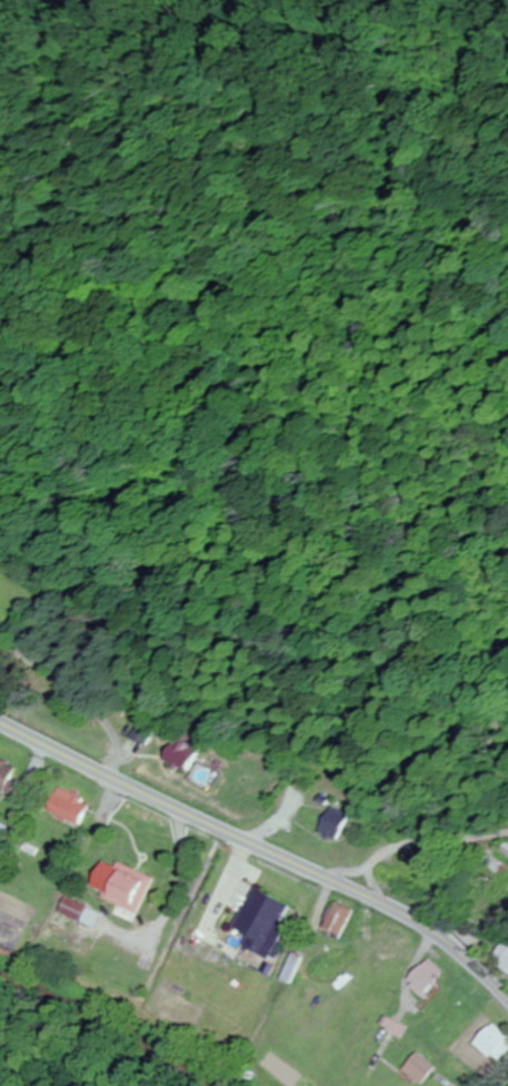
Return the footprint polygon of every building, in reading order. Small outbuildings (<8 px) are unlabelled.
[(150,744),(158,718),(140,712),(131,738),(150,744)] [(192,772),(203,749),(177,736),(166,758),(192,772)] [(11,794),(22,767),(0,758),(0,790),(11,794)] [(52,812),(85,825),(94,801),(61,789),(52,812)] [(340,841),(353,816),(332,806),(319,831),(340,841)] [(0,821),(0,839),(3,840),(11,826),(0,821)] [(158,877),(108,859),(98,887),(110,892),(107,900),(145,914),(158,877)] [(290,926),(285,924),(294,905),(258,887),(238,928),(256,937),(251,947),(274,958),(290,926)] [(105,914),(72,898),(65,912),(98,929),(105,914)] [(345,936),(358,911),(340,901),(327,926),(345,936)] [(496,952),(507,968),(507,943),(496,952)] [(308,958),(297,953),(286,979),(297,984),(308,958)] [(411,983),(430,998),(450,973),(432,958),(411,983)] [(410,1027),(390,1014),(384,1023),(404,1036),(410,1027)] [(497,1022),(478,1042),(498,1063),(507,1053),(507,1041),(507,1033),(497,1022)] [(427,1084),(440,1066),(421,1052),(408,1069),(427,1084)]
